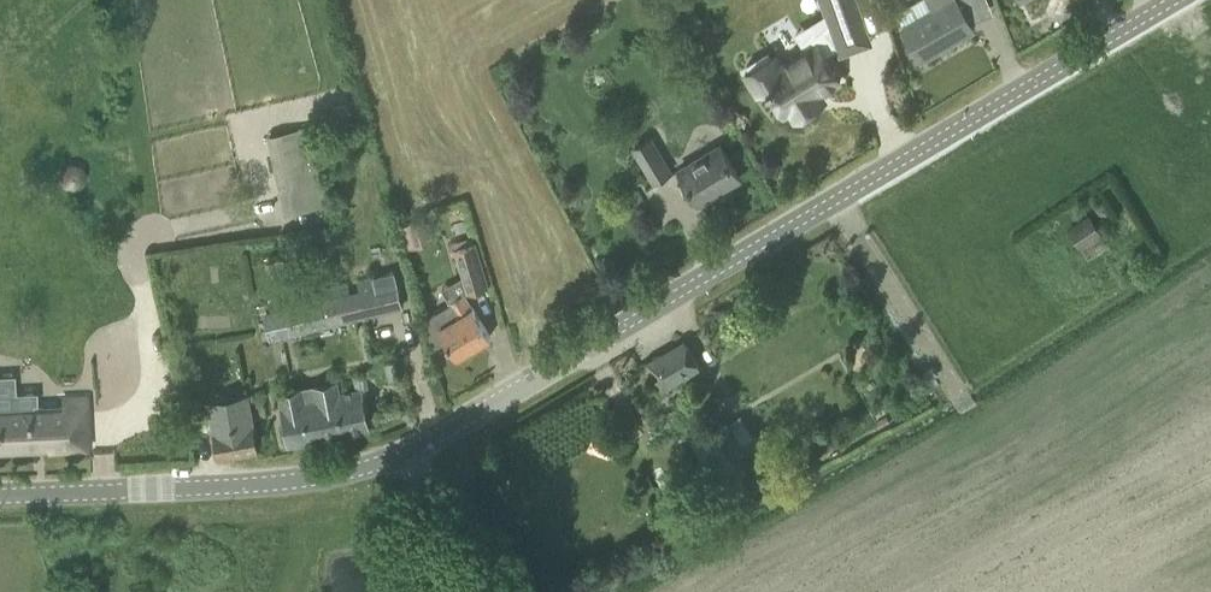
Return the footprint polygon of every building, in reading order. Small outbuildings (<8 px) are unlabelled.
[(862,14),(857,0),(821,0),(830,25),(862,14)] [(921,59),(974,28),(958,0),(927,0),(932,7),(901,25),(921,59)] [(747,65),(751,70),(745,74),(757,93),(768,87),(785,113),(789,111),(794,119),(825,100),(820,93),(841,80),(825,55),(837,47),(825,27),(802,41),(806,49),(782,64),(776,54),(772,57),(768,52),(747,65)] [(308,126),(269,134),(266,135),(284,214),(326,204),(308,126)] [(631,147),(653,183),(672,172),(652,136),(631,147)] [(679,169),(698,202),(740,178),(720,145),(679,169)] [(252,154),(256,183),(273,181),(268,151),(252,154)] [(643,191),(662,223),(689,207),(675,182),(665,187),(661,181),(643,191)] [(1067,228),(1081,249),(1082,248),(1087,257),(1107,244),(1101,235),(1103,234),(1088,214),(1067,228)] [(408,246),(431,239),(424,215),(401,222),(408,246)] [(453,248),(461,275),(466,292),(488,285),(475,241),(453,248)] [(264,310),(270,339),(403,308),(396,280),(264,310)] [(446,340),(457,356),(460,354),(463,356),(472,351),(471,348),(490,336),(464,293),(422,319),(431,349),(446,340)] [(646,363),(662,391),(701,369),(684,340),(646,363)] [(276,392),(283,422),(286,422),(290,446),(369,431),(360,388),(340,392),(337,379),(276,392)] [(88,446),(85,398),(62,399),(63,406),(33,407),(33,404),(36,404),(36,393),(0,394),(0,450),(88,446)] [(212,434),(215,433),(219,457),(257,451),(247,393),(206,400),(212,434)]
